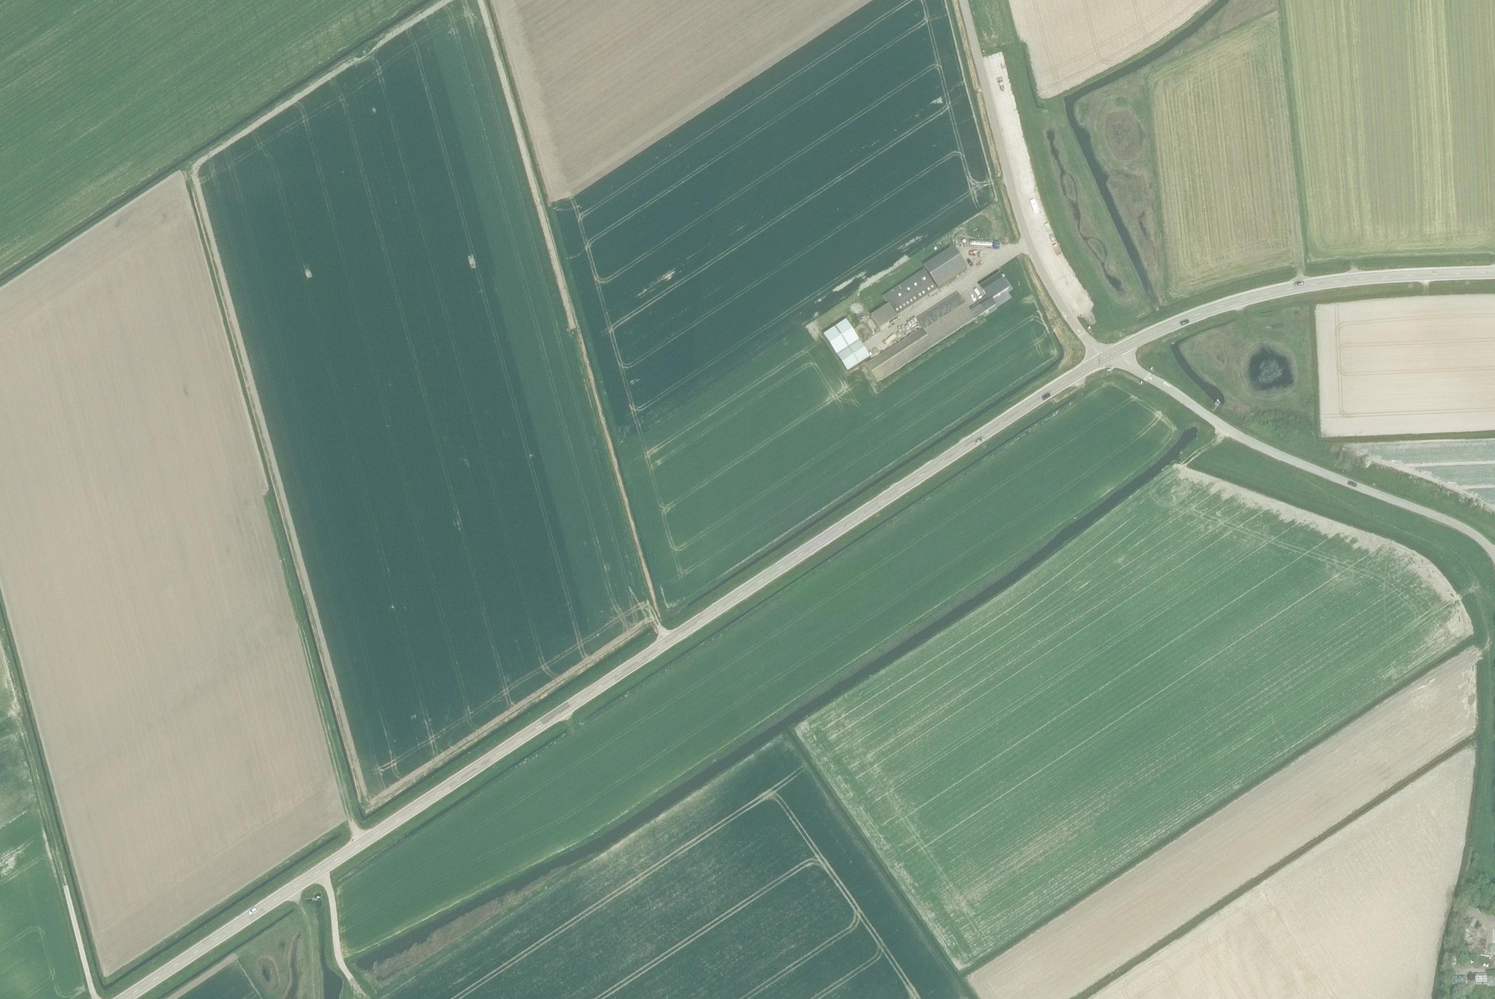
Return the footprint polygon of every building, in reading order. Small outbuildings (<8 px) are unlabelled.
[(924,267),(938,289),(967,269),(953,248),(924,267)] [(889,306),(872,317),(881,331),(898,319),(897,317),(938,291),(924,270),(883,297),(889,306)] [(995,305),(992,300),(1009,288),(1005,281),(1001,274),(981,287),(988,298),(969,310),(958,293),(917,320),(923,328),(867,365),(878,382),(975,319),(995,305)] [(824,336),(848,373),(871,358),(846,321),(824,336)]
